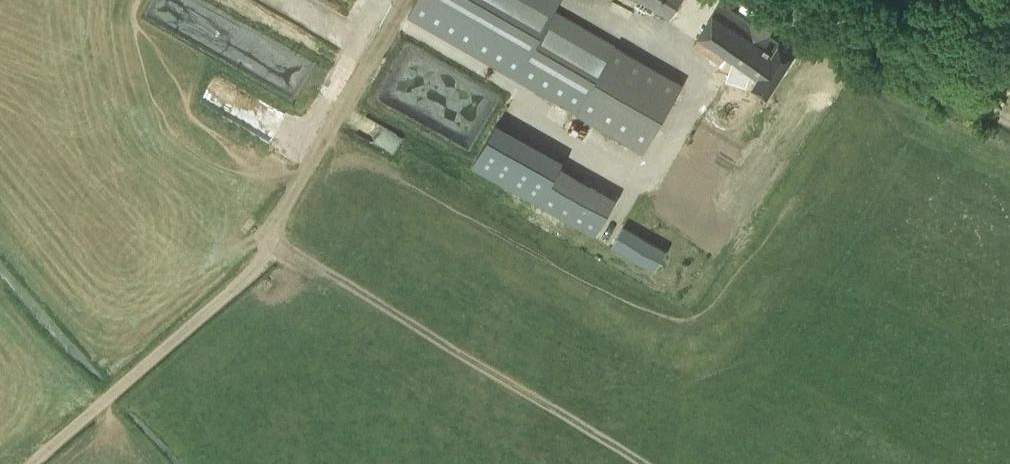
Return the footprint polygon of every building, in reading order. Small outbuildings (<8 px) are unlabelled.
[(681,83),(556,11),(560,0),(419,0),(410,15),(643,150),(681,83)] [(670,18),(681,0),(639,0),(670,18)] [(754,83),(768,92),(795,50),(769,33),(777,20),(760,10),(752,22),(720,2),(694,43),(723,61),(717,70),(749,90),(754,83)] [(535,201),(596,230),(615,191),(554,162),(535,201)] [(666,249),(624,224),(612,245),(627,254),(633,244),(660,259),(660,260),(667,249),(666,249)]
